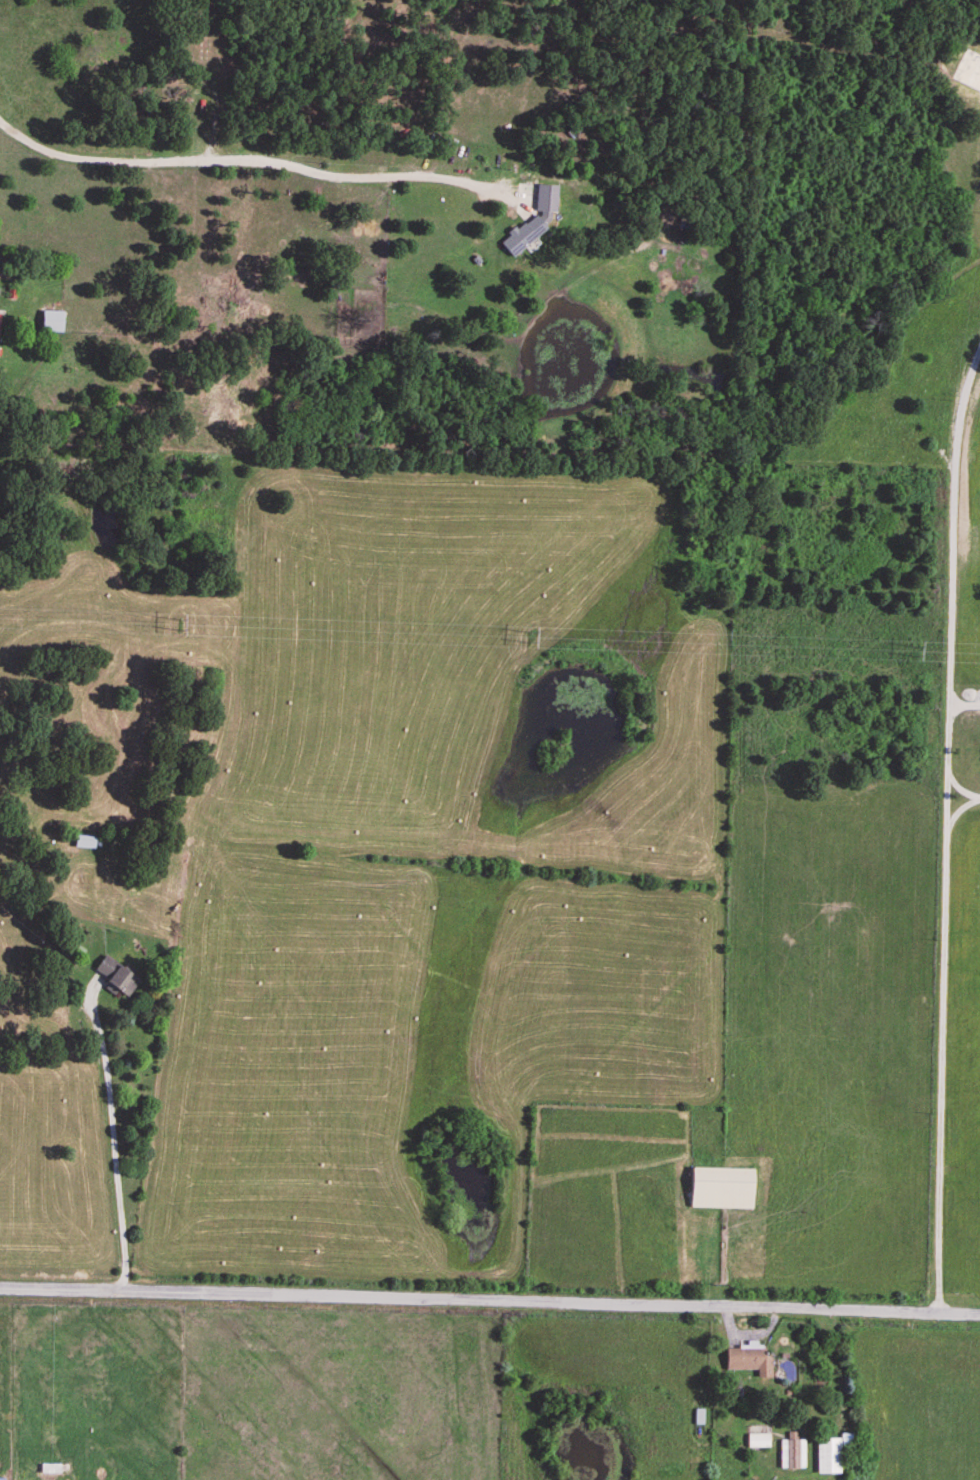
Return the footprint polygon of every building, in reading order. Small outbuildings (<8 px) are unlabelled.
[(560,208),(561,181),(539,180),(538,207),(548,207),(560,208)] [(504,238),(516,253),(551,224),(540,209),(504,238)] [(66,307),(45,307),(44,327),(66,328),(66,307)] [(78,843),(97,845),(99,833),(80,831),(78,843)] [(117,992),(121,986),(129,993),(142,977),(110,950),(98,965),(112,977),(107,983),(117,992)]
